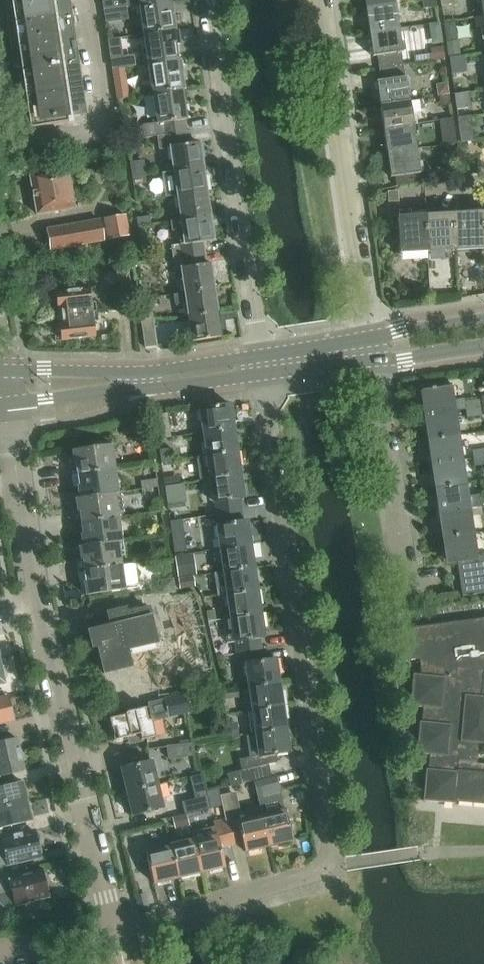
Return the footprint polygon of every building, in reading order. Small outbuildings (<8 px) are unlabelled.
[(3,1),(7,25),(11,50),(14,75),(18,99),(22,130),(30,129),(68,123),(67,117),(87,114),(70,0),(3,0),(3,1)] [(104,11),(120,8),(140,5),(172,0),(173,0),(102,0),(104,11)] [(140,5),(144,35),(174,31),(177,30),(177,29),(173,29),(169,1),(172,0),(140,5)] [(395,0),(365,0),(367,10),(396,6),(395,0)] [(422,2),(423,9),(437,7),(436,0),(435,0),(422,2)] [(396,6),(367,10),(370,34),(400,30),(396,6)] [(120,8),(104,11),(106,21),(115,19),(120,13),(120,8)] [(378,56),(380,70),(404,66),(402,53),(403,52),(400,30),(370,34),(373,55),(373,57),(378,56)] [(174,31),(144,35),(149,65),(181,60),(181,59),(178,59),(174,31)] [(111,59),(113,70),(121,69),(120,58),(111,59)] [(181,60),(149,65),(153,95),(182,91),(182,90),(186,89),(185,88),(182,88),(178,60),(181,60)] [(377,82),(381,107),(410,103),(407,77),(405,77),(404,66),(380,70),(381,81),(376,81),(377,83),(377,82)] [(121,69),(113,70),(114,81),(123,79),(121,69)] [(186,120),(182,91),(153,95),(157,123),(140,126),(142,139),(158,137),(186,133),(184,121),(186,120)] [(455,96),(457,110),(471,108),(469,94),(455,96)] [(410,103),(381,107),(384,131),(414,126),(410,103)] [(458,118),(460,127),(473,125),(471,116),(458,118)] [(440,120),(441,130),(454,128),(453,119),(440,120)] [(460,127),(461,136),(474,134),(473,125),(460,127)] [(384,131),(388,155),(417,151),(414,126),(384,131)] [(454,128),(441,130),(443,139),(455,137),(454,128)] [(171,148),(174,173),(202,169),(199,146),(199,143),(188,145),(186,133),(158,137),(160,150),(171,148)] [(474,134),(461,136),(462,143),(475,141),(474,134)] [(455,137),(443,139),(444,146),(456,144),(455,137)] [(417,151),(388,155),(391,176),(390,176),(390,178),(396,177),(398,187),(422,183),(417,151)] [(131,162),(133,179),(147,177),(145,160),(131,162)] [(29,176),(37,216),(74,209),(66,169),(29,176)] [(175,181),(178,197),(206,193),(202,169),(174,173),(162,175),(164,183),(175,181)] [(147,177),(133,179),(134,186),(148,184),(147,177)] [(206,193),(178,197),(181,221),(209,218),(206,193)] [(109,239),(132,235),(129,212),(105,216),(109,239)] [(483,213),(454,215),(456,250),(483,248),(483,238),(483,213)] [(426,216),(428,251),(456,250),(454,215),(426,216)] [(136,218),(138,227),(151,225),(150,216),(136,218)] [(428,251),(426,216),(398,218),(400,253),(428,251)] [(173,258),(204,254),(202,243),(213,241),(213,239),(212,239),(209,218),(181,221),(172,223),(173,232),(183,230),(185,245),(171,247),(171,250),(163,251),(164,260),(173,258)] [(47,230),(50,251),(103,241),(99,220),(47,230)] [(205,264),(204,254),(173,258),(174,270),(181,269),(185,293),(213,290),(209,264),(205,264)] [(111,273),(114,288),(132,284),(128,269),(111,273)] [(55,293),(58,317),(97,312),(96,303),(91,304),(90,289),(55,293)] [(213,290),(185,293),(174,295),(176,305),(186,303),(189,318),(217,314),(213,290)] [(140,311),(141,320),(153,318),(151,309),(140,311)] [(97,312),(58,317),(61,341),(96,337),(94,322),(98,322),(97,312)] [(217,314),(189,318),(192,342),(220,338),(217,314)] [(153,318),(141,320),(145,348),(157,346),(153,318)] [(422,391),(426,417),(454,412),(450,386),(422,391)] [(465,402),(467,410),(482,408),(480,400),(465,402)] [(199,409),(203,435),(234,431),(234,430),(235,429),(235,426),(233,426),(232,419),(230,405),(199,409)] [(482,408),(467,410),(468,418),(483,416),(482,408)] [(426,417),(429,441),(458,437),(454,412),(426,417)] [(203,435),(207,458),(236,453),(234,438),(235,438),(234,431),(203,435)] [(458,437),(429,441),(433,465),(461,461),(458,437)] [(73,450),(77,475),(113,469),(109,445),(73,450)] [(474,459),(483,458),(483,449),(473,451),(474,459)] [(161,455),(162,464),(176,462),(174,452),(161,455)] [(207,458),(210,481),(240,476),(239,465),(238,465),(236,453),(207,458)] [(474,459),(475,466),(483,465),(483,458),(474,459)] [(190,461),(191,477),(202,476),(200,459),(190,461)] [(433,465),(437,490),(465,486),(461,461),(433,465)] [(80,498),(113,494),(116,494),(113,470),(113,469),(77,475),(80,498)] [(215,502),(217,516),(241,512),(239,499),(243,498),(241,484),(241,485),(240,476),(210,481),(213,502),(215,502)] [(168,484),(170,503),(188,501),(187,482),(168,484)] [(440,514),(483,507),(483,499),(481,500),(480,495),(467,497),(465,486),(437,490),(440,514)] [(76,499),(80,523),(116,518),(113,494),(80,498),(76,499)] [(444,538),(472,534),(470,517),(483,515),(483,507),(440,514),(444,538)] [(216,525),(220,551),(250,547),(250,546),(249,536),(248,536),(247,521),(242,522),(241,512),(217,516),(218,525),(216,525)] [(116,518),(80,523),(83,547),(116,543),(120,543),(116,518)] [(444,538),(447,563),(458,561),(463,596),(483,593),(483,556),(476,558),(472,534),(444,538)] [(80,548),(84,572),(119,567),(116,543),(83,547),(80,548)] [(252,559),(250,547),(220,551),(224,573),(253,569),(254,569),(252,559)] [(196,553),(180,553),(180,573),(196,573),(196,553)] [(119,567),(84,572),(87,596),(123,591),(122,585),(138,582),(135,565),(119,567)] [(224,573),(227,597),(257,593),(257,592),(256,582),(255,582),(253,569),(224,573)] [(257,593),(227,597),(231,620),(260,616),(260,615),(261,615),(259,605),(257,593)] [(98,648),(104,674),(131,668),(127,651),(157,644),(148,609),(126,614),(125,610),(94,617),(95,621),(92,622),(94,631),(88,633),(92,649),(98,648)] [(262,628),(260,616),(231,620),(224,621),(228,643),(235,642),(237,655),(261,651),(259,639),(264,638),(263,628),(262,628)] [(400,629),(404,662),(419,659),(421,675),(413,674),(410,706),(423,708),(422,722),(420,722),(417,754),(430,755),(428,769),(426,769),(423,801),(455,804),(455,800),(483,803),(483,766),(477,765),(479,744),(483,744),(483,618),(400,629)] [(246,665),(249,689),(279,685),(278,674),(277,674),(275,660),(263,661),(261,651),(237,655),(239,666),(246,665)] [(281,693),(279,685),(249,689),(253,713),(282,708),(280,693),(281,693)] [(13,723),(7,698),(0,699),(0,726),(13,723)] [(131,737),(133,743),(156,738),(149,708),(126,713),(126,714),(125,714),(126,716),(109,720),(115,741),(131,737)] [(282,708),(253,713),(256,735),(286,730),(285,720),(284,720),(282,708)] [(286,730),(256,735),(259,755),(241,760),(243,771),(229,774),(231,787),(272,778),(269,766),(278,764),(276,755),(289,753),(287,739),(286,730)] [(24,772),(16,739),(0,743),(0,778),(24,772)] [(167,747),(169,759),(194,756),(193,744),(167,747)] [(121,780),(125,794),(158,786),(152,761),(121,769),(124,780),(121,780)] [(254,783),(262,816),(269,846),(277,845),(277,846),(290,844),(289,842),(293,841),(285,811),(272,814),(266,790),(279,788),(279,791),(281,791),(278,777),(254,783)] [(27,802),(26,798),(22,783),(0,789),(0,809),(27,802)] [(158,786),(125,794),(127,805),(130,805),(132,816),(163,809),(158,786)] [(269,846),(262,816),(243,820),(237,792),(221,796),(226,820),(225,820),(230,845),(242,842),(245,852),(248,851),(248,853),(261,850),(261,848),(269,846)] [(182,804),(185,815),(210,809),(207,797),(182,804)] [(27,802),(0,809),(0,829),(31,822),(28,808),(29,808),(27,802)] [(194,843),(201,873),(209,871),(210,873),(221,870),(221,868),(224,868),(219,847),(230,845),(225,820),(213,823),(217,837),(194,843)] [(0,840),(0,867),(40,858),(40,855),(42,855),(40,843),(37,844),(35,832),(2,839),(0,840)] [(170,848),(177,878),(180,878),(181,879),(193,877),(193,875),(201,873),(194,843),(193,840),(170,846),(170,848)] [(177,878),(170,848),(146,854),(153,884),(157,883),(157,884),(169,882),(169,880),(177,878)] [(18,907),(30,904),(29,902),(49,897),(43,871),(26,875),(25,873),(8,877),(8,878),(0,879),(0,895),(11,892),(15,905),(18,905),(18,907)]
